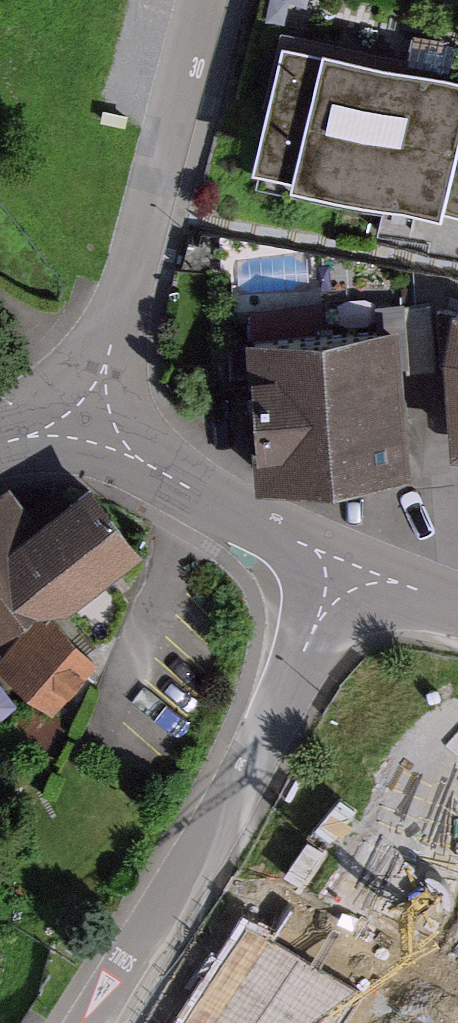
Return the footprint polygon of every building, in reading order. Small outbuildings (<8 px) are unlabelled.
[(286,47),(258,175),(457,218),(457,84),(286,47)] [(376,301),(377,319),(400,318),(403,370),(436,368),(432,298),(376,301)] [(457,445),(457,302),(455,301),(444,348),(452,444),(457,445)] [(403,370),(400,318),(377,319),(247,327),(255,443),(257,477),(409,468),(403,370)] [(92,475),(34,517),(9,480),(0,486),(0,629),(38,600),(70,602),(145,548),(92,475)] [(96,663),(40,609),(0,655),(0,666),(54,716),(96,663)] [(62,734),(30,704),(4,732),(37,762),(62,734)]
